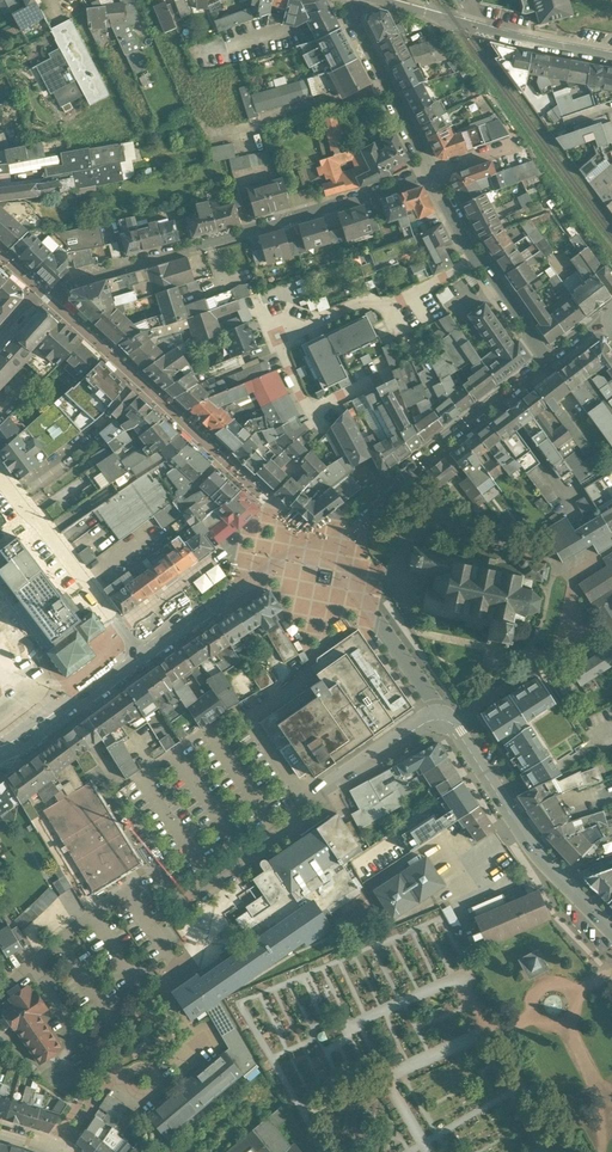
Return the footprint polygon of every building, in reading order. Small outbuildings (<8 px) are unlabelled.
[(12,14),(23,9),(18,0),(4,0),(12,14)] [(67,10),(74,7),(70,0),(62,0),(67,10)] [(94,8),(102,8),(98,0),(90,0),(94,8)] [(181,18),(189,15),(190,15),(184,0),(174,0),(181,18)] [(196,9),(207,8),(208,0),(195,0),(196,9)] [(249,4),(251,4),(251,7),(252,13),(258,13),(257,18),(269,14),(270,14),(271,6),(271,5),(272,0),(249,0),(249,4)] [(271,5),(271,6),(286,9),(288,0),(272,0),(271,5)] [(283,22),(282,24),(296,27),(306,22),(304,19),(307,18),(305,12),(300,2),(300,0),(288,0),(283,22)] [(300,2),(305,12),(307,18),(304,19),(306,22),(316,40),(340,28),(340,27),(325,0),(300,0),(300,2)] [(522,6),(521,14),(525,15),(535,12),(539,25),(572,15),(568,0),(520,0),(522,6)] [(144,2),(142,1),(138,2),(142,12),(147,11),(144,2)] [(219,1),(207,6),(211,14),(222,9),(219,1)] [(27,7),(23,9),(12,14),(21,31),(26,28),(44,18),(36,2),(27,6),(27,7)] [(124,14),(142,12),(138,2),(134,2),(118,4),(113,4),(114,14),(117,24),(125,23),(124,14)] [(165,2),(154,7),(162,27),(159,29),(161,34),(176,28),(165,2)] [(107,19),(109,19),(111,24),(117,24),(114,14),(113,4),(104,5),(104,7),(105,7),(107,19)] [(105,7),(104,7),(102,8),(94,8),(87,9),(89,28),(94,27),(101,25),(101,28),(109,27),(107,19),(105,7)] [(249,9),(214,22),(218,32),(253,20),(249,9)] [(379,10),(367,15),(366,20),(378,43),(396,34),(396,35),(398,34),(398,36),(404,34),(399,24),(395,26),(387,12),(379,10)] [(280,17),(269,15),(268,25),(283,22),(284,18),(280,18),(280,17)] [(117,24),(111,24),(110,24),(125,56),(126,56),(125,55),(128,54),(128,55),(128,54),(135,51),(140,49),(128,23),(125,23),(117,24)] [(47,24),(39,28),(43,36),(51,32),(47,24)] [(99,32),(94,27),(89,28),(97,45),(103,43),(99,32)] [(33,41),(26,28),(21,31),(28,44),(33,41)] [(340,28),(316,40),(321,50),(319,51),(322,57),(324,56),(329,64),(332,71),(356,59),(340,28)] [(55,40),(85,95),(85,96),(105,86),(76,29),(55,40)] [(396,34),(378,43),(391,68),(410,58),(442,49),(433,38),(431,39),(430,35),(414,40),(416,46),(409,48),(411,53),(408,55),(398,36),(398,34),(396,35),(396,34)] [(62,53),(39,65),(61,107),(85,95),(55,40),(62,53)] [(531,54),(516,51),(493,45),(502,59),(498,60),(518,88),(523,85),(525,85),(528,74),(527,74),(531,54)] [(125,55),(126,56),(125,56),(134,75),(149,68),(140,49),(135,51),(138,58),(131,61),(128,54),(128,55),(128,54),(125,55)] [(410,58),(391,68),(403,92),(421,83),(424,82),(424,81),(417,69),(415,70),(413,67),(416,65),(415,63),(418,62),(420,66),(448,58),(442,49),(410,58)] [(135,51),(128,54),(131,61),(138,58),(135,51)] [(551,57),(531,54),(527,74),(528,74),(535,75),(533,84),(538,96),(542,94),(552,90),(547,77),(551,57)] [(455,57),(450,61),(447,62),(454,73),(464,68),(455,57)] [(570,61),(551,57),(547,77),(566,81),(570,61)] [(332,71),(325,76),(324,74),(308,79),(313,96),(338,89),(342,96),(356,88),(357,91),(369,85),(369,84),(368,84),(360,69),(361,69),(356,59),(332,71)] [(589,64),(570,61),(566,81),(586,85),(589,64)] [(600,93),(594,95),(598,106),(605,103),(602,92),(602,90),(600,90),(605,67),(589,64),(586,85),(589,91),(595,89),(599,89),(600,93)] [(605,67),(600,90),(602,90),(611,92),(611,69),(605,67)] [(152,72),(140,78),(143,86),(155,81),(152,72)] [(308,79),(251,95),(256,112),(257,112),(313,96),(308,79)] [(421,83),(403,92),(414,113),(432,104),(425,90),(431,87),(427,80),(424,81),(424,82),(421,83)] [(105,86),(85,96),(90,105),(109,95),(105,86)] [(250,96),(247,86),(239,88),(249,120),(258,117),(257,112),(256,112),(251,95),(250,96)] [(560,88),(552,91),(555,99),(563,96),(561,92),(560,89),(560,88)] [(602,90),(602,92),(605,103),(611,101),(611,92),(602,90)] [(591,93),(576,99),(575,97),(572,97),(572,98),(577,113),(595,106),(591,93)] [(572,95),(556,101),(562,118),(577,113),(572,98),(572,97),(572,95)] [(432,104),(414,113),(421,126),(440,116),(444,114),(437,101),(432,104)] [(498,119),(486,103),(482,106),(493,121),(498,119)] [(335,116),(323,118),(331,151),(338,149),(343,148),(341,138),(342,136),(342,133),(342,132),(342,130),(341,129),(340,127),(339,126),(337,125),(335,116)] [(440,116),(421,126),(427,139),(447,129),(447,128),(440,116)] [(509,136),(498,119),(493,121),(485,124),(492,142),(509,136)] [(591,120),(578,125),(580,130),(593,125),(591,120)] [(604,124),(610,143),(611,142),(611,124),(611,121),(604,124)] [(580,130),(555,138),(564,150),(591,141),(596,154),(579,170),(585,178),(606,160),(601,146),(608,144),(601,125),(600,123),(593,125),(580,130)] [(462,132),(460,133),(466,150),(467,151),(492,142),(485,124),(462,132)] [(610,143),(604,124),(601,125),(608,144),(610,143)] [(408,159),(391,126),(381,131),(384,137),(373,143),(387,170),(408,159)] [(447,129),(427,139),(437,157),(441,159),(467,151),(466,150),(460,133),(462,132),(461,130),(456,131),(457,134),(453,135),(449,127),(447,128),(447,129)] [(10,149),(3,133),(0,134),(0,152),(5,151),(10,149)] [(25,146),(27,160),(45,156),(42,142),(25,146)] [(122,142),(89,148),(92,166),(121,162),(126,161),(122,142)] [(370,170),(355,177),(356,180),(344,183),(346,191),(360,187),(360,188),(376,183),(390,177),(387,170),(373,143),(359,150),(360,152),(370,170)] [(233,144),(211,148),(213,162),(229,159),(235,157),(233,144)] [(27,160),(25,146),(10,149),(5,151),(7,164),(8,164),(27,160)] [(63,165),(45,168),(48,183),(50,195),(75,190),(88,187),(95,185),(95,186),(122,181),(121,162),(92,166),(89,148),(61,153),(63,165)] [(339,153),(338,149),(333,151),(335,155),(333,155),(334,156),(319,161),(326,180),(331,178),(332,181),(343,178),(344,183),(356,180),(355,177),(370,170),(360,152),(359,152),(357,148),(341,154),(341,153),(339,153)] [(235,157),(229,159),(232,172),(271,163),(269,151),(235,157)] [(491,161),(452,175),(450,181),(454,190),(474,181),(489,176),(495,174),(491,161)] [(532,161),(517,166),(522,180),(541,174),(532,161)] [(0,165),(0,174),(10,173),(8,164),(7,164),(0,165)] [(589,183),(593,189),(611,172),(611,164),(589,183)] [(517,166),(505,170),(505,171),(500,172),(505,186),(505,187),(523,181),(522,180),(517,166)] [(495,174),(489,176),(493,185),(494,190),(505,186),(500,172),(495,174)] [(593,189),(607,207),(611,202),(611,172),(593,189)] [(541,174),(522,180),(523,181),(525,186),(545,179),(541,174)] [(474,181),(454,190),(462,205),(481,195),(482,194),(479,188),(488,185),(488,186),(493,185),(489,176),(474,181)] [(282,177),(246,188),(255,217),(291,207),(282,177)] [(332,181),(322,184),(325,197),(346,191),(344,183),(343,178),(332,181)] [(45,183),(36,184),(38,197),(50,195),(48,183),(45,184),(45,183)] [(1,202),(38,197),(36,184),(0,189),(0,202),(1,202)] [(95,185),(88,187),(75,190),(77,197),(97,193),(95,186),(95,185)] [(422,187),(397,195),(405,211),(414,208),(418,219),(435,211),(422,187)] [(529,191),(518,196),(523,207),(535,202),(529,191)] [(239,193),(232,195),(234,201),(233,205),(234,208),(243,205),(239,193)] [(483,194),(481,195),(462,205),(480,239),(501,228),(483,194)] [(397,195),(380,200),(383,208),(382,208),(385,216),(386,216),(388,222),(399,218),(405,239),(413,236),(409,222),(405,211),(397,195)] [(200,216),(186,220),(188,227),(190,226),(193,236),(216,230),(210,211),(211,211),(208,201),(196,204),(200,216)] [(211,211),(210,211),(216,230),(238,224),(234,208),(233,205),(234,201),(226,203),(227,206),(211,211)] [(3,209),(0,207),(0,239),(11,249),(28,232),(19,224),(31,211),(33,209),(26,203),(24,202),(21,203),(18,205),(15,202),(8,203),(3,209)] [(364,206),(338,214),(342,228),(346,240),(372,233),(368,220),(364,206)] [(414,208),(405,211),(409,222),(418,219),(414,208)] [(31,211),(19,224),(28,232),(29,232),(34,230),(41,230),(43,222),(31,211)] [(135,216),(126,218),(129,229),(124,231),(125,234),(121,235),(126,255),(143,250),(138,230),(135,216)] [(323,218),(298,226),(302,239),(304,247),(305,246),(314,244),(315,247),(330,242),(330,245),(331,245),(327,232),(323,218)] [(375,218),(368,220),(372,233),(380,230),(375,218)] [(531,219),(520,223),(521,225),(534,245),(543,238),(531,219)] [(117,220),(111,222),(114,232),(120,231),(117,220)] [(174,221),(162,224),(161,220),(155,222),(162,245),(179,240),(174,221)] [(155,222),(148,224),(149,227),(138,230),(143,250),(162,245),(155,222)] [(441,223),(420,234),(426,245),(432,258),(446,253),(443,247),(451,244),(441,223)] [(41,230),(34,230),(29,232),(51,253),(50,253),(51,254),(55,253),(55,254),(66,253),(69,252),(89,249),(90,249),(105,246),(100,224),(64,232),(41,230)] [(342,228),(335,230),(339,242),(346,240),(342,228)] [(501,228),(480,239),(494,259),(514,245),(501,228)] [(284,230),(258,238),(262,249),(265,261),(266,260),(280,256),(281,259),(291,256),(287,244),(284,230)] [(335,230),(327,232),(331,245),(339,242),(335,230)] [(51,253),(29,232),(28,232),(11,249),(33,270),(50,253),(51,253)] [(420,234),(413,236),(417,248),(426,245),(420,234)] [(608,263),(600,269),(598,266),(599,265),(577,235),(573,238),(570,241),(573,246),(579,253),(578,253),(594,274),(594,275),(610,297),(611,296),(611,268),(608,263)] [(405,239),(371,252),(375,263),(395,256),(417,248),(413,236),(405,239)] [(543,238),(534,245),(535,245),(539,251),(544,258),(552,252),(543,238)] [(302,239),(295,241),(298,254),(307,252),(305,246),(304,247),(302,239)] [(295,241),(287,244),(291,256),(298,254),(295,241)] [(117,242),(109,244),(113,258),(120,256),(117,242)] [(535,245),(523,253),(525,256),(522,258),(514,245),(494,259),(505,275),(525,261),(539,251),(535,245)] [(594,274),(578,253),(579,253),(573,246),(565,252),(579,270),(562,283),(567,290),(571,295),(573,298),(586,316),(610,297),(594,275),(594,274)] [(89,249),(69,252),(71,260),(73,260),(76,268),(97,262),(96,257),(92,258),(89,249)] [(262,249),(252,252),(255,265),(266,262),(266,260),(265,261),(262,249)] [(539,251),(525,261),(528,266),(534,264),(544,258),(539,251)] [(66,253),(55,254),(52,255),(51,254),(50,253),(33,270),(52,287),(68,270),(66,268),(69,265),(66,253)] [(432,258),(410,266),(414,274),(424,269),(428,277),(433,274),(433,275),(452,266),(446,253),(432,258)] [(395,256),(375,263),(373,264),(375,271),(397,263),(395,256)] [(187,257),(147,269),(150,281),(152,288),(154,295),(156,294),(177,287),(191,283),(194,281),(187,257)] [(525,261),(505,275),(516,291),(528,283),(536,277),(528,266),(525,261)] [(372,262),(360,266),(364,278),(376,273),(375,271),(373,264),(372,262)] [(551,267),(542,273),(548,280),(550,279),(556,274),(551,267)] [(147,269),(130,273),(134,286),(150,281),(147,269)] [(8,278),(0,271),(0,287),(8,278)] [(90,301),(135,289),(134,286),(130,273),(106,280),(70,291),(68,300),(80,311),(90,301)] [(556,274),(550,279),(561,294),(567,290),(562,283),(556,274)] [(0,287),(0,323),(23,297),(23,291),(15,284),(8,278),(0,287)] [(191,283),(177,287),(181,300),(195,295),(191,283)] [(551,314),(528,283),(516,291),(539,323),(551,314)] [(177,287),(156,294),(159,305),(162,314),(165,325),(186,318),(187,318),(183,307),(181,300),(177,287)] [(444,303),(456,296),(450,287),(438,294),(444,303)] [(152,288),(136,293),(135,294),(137,300),(140,299),(154,295),(152,288)] [(90,301),(80,311),(92,322),(102,312),(114,307),(133,302),(137,300),(135,294),(136,293),(135,289),(90,301)] [(233,290),(183,307),(187,318),(237,301),(233,290)] [(154,295),(140,299),(143,310),(159,305),(156,294),(154,295)] [(571,299),(551,314),(564,333),(586,316),(573,298),(571,299)] [(249,313),(243,299),(237,301),(240,310),(241,309),(244,315),(249,313)] [(187,318),(186,318),(189,327),(190,328),(193,338),(195,345),(221,333),(216,318),(240,310),(237,301),(187,318)] [(114,307),(102,312),(92,322),(91,322),(107,336),(125,317),(121,313),(135,309),(133,302),(114,307),(115,307),(114,307)] [(513,345),(484,304),(467,316),(497,357),(513,345)] [(0,352),(0,390),(26,363),(27,361),(33,355),(30,352),(57,322),(44,310),(39,309),(0,352)] [(244,315),(239,317),(242,324),(252,319),(249,313),(244,315)] [(162,314),(150,318),(153,329),(165,325),(162,314)] [(564,333),(551,314),(539,323),(536,326),(549,344),(564,333)] [(459,328),(449,315),(439,320),(449,335),(459,328)] [(125,317),(107,336),(117,345),(118,344),(118,345),(141,332),(149,330),(145,320),(137,323),(138,326),(136,327),(125,317)] [(118,345),(128,354),(153,336),(161,335),(174,331),(175,332),(190,328),(189,327),(186,318),(165,325),(153,329),(149,330),(141,332),(118,345)] [(150,318),(145,320),(149,330),(153,329),(150,318)] [(365,319),(332,335),(337,346),(333,348),(337,356),(374,338),(365,319)] [(60,324),(58,321),(57,322),(30,352),(33,355),(27,361),(26,363),(44,379),(80,343),(81,342),(78,340),(79,339),(78,339),(78,338),(78,336),(75,333),(73,334),(67,329),(67,328),(67,326),(64,324),(62,324),(61,323),(60,324)] [(246,323),(223,333),(233,357),(237,356),(256,348),(246,323)] [(449,335),(439,341),(445,351),(457,370),(470,361),(460,346),(467,341),(459,328),(449,335)] [(153,336),(128,354),(143,369),(164,355),(165,355),(173,350),(168,345),(179,341),(175,332),(174,331),(161,335),(153,336)] [(173,350),(165,355),(164,355),(143,369),(143,370),(163,390),(178,380),(179,379),(193,370),(196,369),(191,362),(188,364),(182,355),(192,348),(193,346),(190,338),(183,343),(177,347),(173,350)] [(344,377),(325,338),(308,346),(327,385),(344,377)] [(179,341),(168,345),(173,350),(177,347),(183,343),(181,340),(179,341)] [(604,341),(599,340),(589,348),(603,366),(604,368),(607,366),(608,368),(606,370),(611,378),(611,352),(604,341)] [(484,365),(467,341),(460,346),(470,361),(473,366),(465,372),(467,378),(468,380),(465,382),(477,400),(497,384),(485,366),(485,365),(484,365)] [(497,357),(485,366),(497,384),(531,358),(518,341),(513,345),(497,357)] [(98,359),(80,343),(64,359),(69,364),(65,368),(75,379),(77,379),(81,375),(81,376),(98,359)] [(392,343),(382,347),(394,379),(398,388),(400,394),(411,389),(402,367),(401,367),(392,343)] [(603,366),(589,348),(575,358),(589,376),(600,369),(603,366)] [(457,370),(445,351),(430,362),(447,396),(459,413),(477,400),(465,382),(463,385),(454,372),(457,370)] [(233,357),(194,373),(191,376),(197,384),(206,381),(241,366),(237,356),(233,357)] [(280,357),(261,366),(265,375),(273,371),(273,372),(284,368),(280,357)] [(575,358),(557,372),(570,390),(578,385),(589,376),(575,358)] [(414,367),(412,362),(411,361),(410,360),(409,360),(407,359),(405,360),(404,360),(403,361),(402,362),(401,364),(401,366),(401,367),(402,367),(411,389),(400,394),(406,408),(413,405),(413,424),(411,426),(421,443),(442,426),(433,411),(431,406),(424,390),(414,367)] [(101,361),(73,388),(76,391),(86,380),(90,377),(103,363),(101,361)] [(430,362),(429,361),(414,367),(424,390),(426,389),(433,403),(431,406),(433,411),(442,426),(459,413),(447,396),(430,362)] [(126,385),(103,363),(90,377),(86,380),(91,385),(110,404),(111,403),(126,385)] [(261,366),(223,381),(227,390),(243,384),(265,375),(261,366)] [(600,369),(589,376),(591,379),(596,375),(599,376),(598,374),(601,371),(600,369)] [(179,379),(178,380),(165,389),(175,397),(197,384),(191,376),(194,373),(192,371),(193,370),(179,379)] [(273,372),(273,371),(265,375),(243,384),(247,394),(252,391),(260,404),(262,408),(284,395),(285,396),(285,395),(273,372)] [(557,372),(535,389),(548,406),(548,407),(555,402),(570,391),(570,390),(557,372)] [(599,376),(596,375),(591,379),(599,390),(607,384),(601,376),(599,376)] [(394,379),(375,388),(384,404),(388,411),(392,418),(410,451),(421,443),(411,426),(410,425),(408,424),(390,392),(398,388),(394,379)] [(110,404),(91,385),(86,380),(76,391),(73,388),(72,387),(65,394),(95,421),(103,414),(106,409),(110,404)] [(197,384),(175,397),(187,409),(210,396),(210,397),(227,390),(223,381),(209,387),(206,381),(197,384)] [(607,384),(599,390),(605,399),(611,408),(611,381),(607,384)] [(227,390),(210,397),(210,396),(187,409),(214,434),(233,420),(218,405),(230,401),(234,404),(236,403),(249,398),(247,394),(243,384),(227,390)] [(126,385),(111,403),(110,404),(106,409),(116,419),(122,413),(137,396),(126,385)] [(592,401),(581,386),(579,387),(578,385),(570,390),(570,391),(579,403),(586,412),(585,412),(586,413),(595,406),(592,401)] [(375,388),(363,394),(372,410),(377,408),(384,404),(375,388)] [(548,406),(535,389),(520,400),(533,417),(539,413),(548,406)] [(249,398),(236,403),(244,412),(260,404),(252,391),(247,394),(249,398)] [(95,421),(65,394),(55,402),(81,432),(92,423),(95,421)] [(372,410),(363,394),(351,400),(359,413),(361,412),(370,427),(372,426),(375,432),(382,429),(372,410)] [(284,395),(262,408),(273,427),(273,428),(275,430),(289,422),(293,429),(300,424),(285,396),(284,395)] [(153,410),(137,396),(122,413),(128,417),(128,419),(129,420),(130,421),(129,421),(133,427),(153,410)] [(611,417),(611,408),(605,399),(595,406),(586,413),(594,424),(601,435),(602,435),(611,448),(611,418),(611,417)] [(520,400),(506,411),(518,428),(526,423),(533,417),(520,400)] [(55,402),(21,432),(0,451),(0,456),(4,461),(2,462),(10,473),(11,472),(18,480),(81,432),(55,402)] [(555,402),(548,407),(556,417),(564,411),(557,402),(555,403),(555,402)] [(384,404),(377,408),(380,415),(388,411),(384,404)] [(95,421),(92,423),(99,431),(95,431),(93,433),(95,436),(99,433),(100,432),(115,419),(116,419),(106,409),(103,414),(95,421)] [(133,427),(140,436),(161,418),(153,410),(133,427)] [(347,410),(331,428),(339,442),(346,455),(352,466),(368,450),(369,450),(363,439),(347,410)] [(392,418),(388,411),(380,415),(392,436),(387,438),(399,460),(410,451),(392,418)] [(518,428),(506,411),(488,424),(500,440),(501,441),(510,435),(518,428)] [(589,445),(564,411),(556,417),(562,425),(571,437),(575,443),(581,451),(589,445)] [(550,427),(539,413),(533,417),(543,432),(550,427)] [(0,425),(0,451),(21,432),(9,416),(0,425)] [(543,432),(533,417),(526,423),(535,435),(536,437),(544,434),(543,432)] [(122,463),(127,471),(131,468),(170,442),(180,435),(161,418),(140,436),(139,436),(146,445),(142,449),(142,450),(122,463)] [(214,434),(226,446),(232,452),(248,438),(255,432),(262,431),(262,430),(266,429),(263,418),(252,420),(248,425),(248,426),(244,430),(233,420),(214,434)] [(115,419),(100,432),(99,433),(107,442),(125,431),(125,430),(120,426),(115,419)] [(129,420),(120,426),(125,430),(133,427),(129,421),(130,421),(129,420)] [(289,422),(275,430),(273,428),(273,427),(266,429),(262,430),(262,431),(269,443),(274,440),(281,448),(284,450),(295,441),(300,437),(308,429),(303,423),(302,424),(301,423),(300,424),(293,429),(289,422)] [(488,424),(475,434),(486,450),(493,445),(500,440),(488,424)] [(553,431),(546,436),(555,449),(556,449),(564,442),(571,437),(562,425),(553,431)] [(550,427),(543,432),(544,434),(546,436),(553,431),(550,427)] [(125,431),(107,442),(114,452),(115,452),(131,440),(125,431)] [(170,442),(131,468),(135,475),(160,459),(162,455),(168,460),(168,459),(175,454),(189,442),(180,434),(180,435),(170,442)] [(387,438),(376,444),(371,434),(363,439),(369,450),(368,450),(381,473),(399,460),(387,438)] [(475,434),(464,442),(476,458),(479,456),(486,450),(475,434)] [(546,436),(544,434),(536,437),(535,435),(531,438),(536,445),(538,444),(549,460),(550,459),(558,453),(556,449),(555,449),(546,436)] [(510,435),(501,441),(506,447),(513,456),(516,460),(524,454),(517,444),(515,446),(511,441),(514,440),(510,435)] [(571,437),(564,442),(569,448),(570,447),(575,443),(571,437)] [(242,463),(265,446),(260,438),(252,442),(248,438),(232,452),(232,453),(242,463)] [(539,456),(525,438),(517,444),(524,454),(530,462),(539,456)] [(500,440),(493,445),(499,453),(506,447),(501,441),(500,440)] [(307,454),(295,441),(284,450),(277,457),(274,454),(266,461),(254,474),(268,488),(285,472),(280,468),(292,457),(298,464),(307,454)] [(175,454),(168,459),(168,460),(149,471),(148,472),(154,479),(159,476),(160,477),(161,477),(162,480),(168,476),(166,474),(173,468),(179,469),(198,451),(189,442),(175,454)] [(339,442),(333,446),(340,459),(346,455),(339,442)] [(476,458),(464,442),(450,453),(462,469),(466,466),(470,463),(476,458)] [(570,470),(573,474),(579,482),(595,470),(587,459),(582,463),(570,447),(569,448),(564,442),(556,449),(558,453),(570,470)] [(265,446),(242,463),(254,474),(266,461),(262,457),(270,450),(265,446)] [(499,453),(493,457),(501,466),(513,456),(506,447),(499,453)] [(281,448),(274,454),(277,457),(284,450),(281,448)] [(106,449),(100,453),(99,453),(91,458),(95,465),(96,464),(110,455),(106,449)] [(198,451),(179,469),(193,482),(211,463),(198,451)] [(110,455),(96,464),(105,475),(110,482),(127,471),(122,463),(115,452),(114,452),(110,455)] [(570,470),(558,453),(550,459),(562,475),(570,470)] [(307,454),(298,464),(306,473),(310,470),(316,476),(322,470),(307,454)] [(524,454),(516,460),(517,461),(525,473),(533,467),(530,462),(524,454)] [(127,471),(110,482),(118,493),(138,479),(148,472),(149,471),(168,460),(162,455),(160,459),(135,475),(131,468),(127,471)] [(340,459),(322,470),(335,485),(346,476),(347,475),(346,475),(353,469),(352,466),(346,455),(340,459)] [(485,463),(479,456),(476,458),(479,463),(480,462),(482,465),(485,463)] [(513,456),(501,466),(505,471),(508,475),(512,472),(508,466),(511,465),(517,461),(516,460),(513,456)] [(501,466),(493,457),(485,463),(482,465),(490,476),(490,477),(492,480),(505,471),(501,466)] [(456,473),(444,458),(426,472),(438,487),(456,473)] [(479,463),(473,468),(470,463),(466,466),(471,473),(469,475),(471,477),(469,478),(476,487),(490,477),(490,476),(482,465),(480,462),(479,463)] [(557,498),(533,467),(525,473),(548,504),(557,498)] [(159,476),(154,479),(148,472),(138,479),(118,493),(97,508),(120,541),(131,533),(153,516),(153,515),(172,502),(174,500),(180,496),(186,491),(193,482),(179,469),(173,468),(166,474),(168,476),(162,480),(161,477),(160,477),(159,476)] [(216,469),(199,485),(204,490),(192,495),(184,502),(180,496),(174,500),(172,502),(181,514),(182,514),(197,503),(211,497),(228,480),(216,469)] [(296,484),(290,477),(274,493),(288,507),(290,505),(299,494),(306,486),(316,476),(310,470),(306,473),(303,477),(296,484)] [(315,525),(330,513),(360,489),(351,477),(348,479),(346,476),(335,485),(322,470),(316,476),(306,486),(299,494),(290,505),(310,524),(315,525)] [(570,470),(562,475),(565,480),(573,474),(570,470)] [(105,475),(98,480),(97,479),(88,486),(94,493),(110,482),(105,475)] [(467,477),(458,484),(471,500),(480,494),(476,487),(469,478),(467,477)] [(197,503),(182,514),(191,527),(201,520),(206,516),(199,506),(208,502),(213,510),(214,510),(225,502),(227,504),(240,491),(228,480),(211,497),(197,503)] [(94,493),(88,486),(82,490),(88,498),(94,494),(94,493)] [(240,491),(227,504),(225,502),(214,510),(224,519),(225,520),(228,523),(230,521),(234,526),(237,528),(245,522),(259,509),(240,491)] [(588,495),(576,503),(583,516),(596,509),(588,495)] [(65,513),(56,502),(46,509),(54,520),(65,513)] [(153,515),(153,516),(162,528),(181,514),(172,502),(153,515)] [(606,507),(598,512),(600,515),(611,534),(611,516),(606,507)] [(214,511),(206,516),(201,520),(208,530),(224,519),(214,510),(213,510),(214,511)] [(574,530),(565,517),(543,531),(562,562),(562,561),(562,560),(592,542),(598,552),(597,553),(597,554),(611,545),(611,535),(611,534),(600,515),(574,530)] [(191,527),(178,536),(184,543),(197,560),(212,548),(203,535),(209,531),(208,530),(201,520),(191,527)] [(216,540),(234,526),(230,521),(228,523),(225,520),(209,533),(216,540)] [(178,536),(170,541),(176,549),(184,543),(178,536)] [(51,642),(52,641),(80,620),(17,537),(0,549),(0,552),(7,562),(0,567),(0,575),(51,642)] [(176,549),(166,556),(178,574),(197,560),(184,543),(176,549)] [(482,548),(477,547),(476,545),(474,546),(475,548),(466,555),(464,554),(463,556),(455,555),(456,552),(453,552),(453,555),(445,553),(446,550),(444,550),(443,550),(443,553),(435,551),(435,548),(433,548),(433,551),(425,549),(425,546),(423,546),(423,549),(416,547),(414,545),(412,546),(414,548),(412,555),(411,554),(409,565),(411,565),(409,571),(413,572),(413,571),(415,571),(415,572),(419,573),(419,572),(422,572),(422,574),(424,574),(432,576),(432,574),(435,575),(435,577),(433,588),(432,588),(432,589),(429,588),(429,587),(427,587),(427,591),(427,592),(425,592),(424,594),(425,594),(422,605),(421,606),(423,607),(423,608),(422,613),(424,613),(424,612),(427,612),(427,614),(429,614),(435,615),(434,615),(436,616),(437,614),(440,615),(439,616),(441,617),(441,616),(449,618),(451,619),(459,620),(460,621),(461,619),(464,620),(463,626),(464,627),(472,628),(474,629),(482,630),(483,631),(485,624),(488,625),(488,627),(489,627),(486,639),(485,643),(489,644),(490,640),(491,640),(492,640),(492,641),(493,641),(492,641),(493,641),(494,641),(494,640),(495,640),(495,639),(500,640),(499,641),(500,641),(500,642),(500,643),(501,643),(502,643),(502,642),(503,643),(504,643),(503,647),(507,648),(508,644),(512,645),(513,641),(509,640),(512,626),(516,627),(516,625),(522,626),(524,618),(525,618),(526,614),(535,611),(538,614),(540,612),(538,611),(539,607),(537,607),(539,600),(543,599),(542,596),(538,598),(531,591),(532,587),(531,587),(532,580),(540,582),(540,583),(543,582),(541,580),(542,579),(545,580),(548,567),(544,566),(545,566),(546,564),(545,563),(543,564),(519,558),(517,567),(510,566),(504,554),(505,552),(504,551),(503,553),(497,552),(498,550),(482,547),(482,548)] [(97,557),(88,546),(78,554),(86,565),(97,557)] [(166,556),(147,570),(160,587),(178,574),(166,556)] [(142,562),(128,571),(134,580),(147,570),(142,562)] [(204,593),(229,575),(220,564),(195,581),(204,593)] [(134,580),(125,586),(139,603),(160,587),(147,570),(134,580)] [(134,580),(128,571),(119,578),(125,586),(134,580)] [(119,578),(104,589),(123,615),(139,603),(125,586),(119,578)] [(252,602),(269,627),(274,623),(270,617),(275,613),(281,609),(269,591),(252,602)] [(269,627),(252,602),(241,609),(240,608),(234,612),(247,632),(260,624),(264,630),(269,627)] [(80,620),(52,641),(56,646),(47,652),(66,677),(96,655),(87,643),(106,629),(92,611),(80,620)] [(234,612),(216,625),(229,644),(234,651),(243,645),(239,638),(247,632),(234,612)] [(298,654),(278,621),(280,620),(275,613),(270,617),(274,623),(269,627),(264,630),(284,663),(298,654)] [(216,625),(197,638),(210,656),(210,657),(229,644),(216,625)] [(291,744),(389,675),(358,630),(309,664),(326,689),(316,696),(277,725),(290,742),(291,744)] [(210,656),(197,638),(183,648),(196,666),(201,663),(210,656)] [(229,644),(210,657),(222,672),(223,673),(240,661),(234,651),(229,644)] [(182,647),(165,659),(166,660),(159,665),(171,684),(179,678),(184,675),(196,666),(183,648),(182,647)] [(570,671),(580,686),(611,665),(611,658),(605,648),(570,671)] [(210,656),(201,663),(212,678),(222,672),(210,657),(210,656)] [(159,665),(140,679),(153,700),(164,692),(173,686),(171,684),(159,665)] [(206,681),(196,666),(184,675),(186,677),(192,673),(201,686),(207,682),(206,681)] [(265,671),(253,678),(261,690),(273,683),(265,671)] [(212,678),(206,681),(207,682),(212,690),(226,709),(239,702),(223,673),(222,672),(212,678)] [(574,686),(566,674),(555,681),(564,694),(574,686)] [(389,675),(291,744),(308,768),(310,770),(314,776),(412,707),(389,675)] [(505,735),(520,726),(525,722),(526,722),(554,703),(554,704),(555,703),(541,682),(537,676),(536,677),(529,682),(531,685),(519,693),(516,690),(509,695),(509,694),(508,695),(501,700),(503,703),(490,711),(488,708),(481,713),(480,713),(483,719),(497,741),(498,740),(505,735)] [(197,701),(186,684),(184,685),(179,678),(171,684),(173,686),(175,690),(181,698),(187,708),(197,701)] [(153,700),(140,679),(127,689),(141,713),(144,717),(158,707),(153,700)] [(173,686),(164,692),(167,696),(175,690),(173,686)] [(309,687),(260,723),(279,750),(290,742),(277,725),(316,696),(309,687)] [(106,705),(120,725),(121,726),(141,713),(127,689),(106,705)] [(175,690),(167,696),(173,704),(181,698),(175,690)] [(212,690),(197,701),(187,708),(188,710),(200,728),(226,710),(226,709),(212,690)] [(173,704),(162,712),(169,724),(188,710),(187,708),(181,698),(173,704)] [(120,725),(106,705),(88,718),(101,738),(120,725)] [(101,738),(88,718),(74,728),(88,748),(101,739),(101,738)] [(120,725),(101,738),(101,739),(107,747),(120,739),(122,742),(129,737),(121,726),(120,725)] [(514,754),(537,737),(529,726),(530,726),(529,725),(522,729),(520,726),(505,735),(508,740),(503,745),(504,745),(508,752),(511,750),(514,754)] [(88,748),(74,728),(60,738),(75,758),(76,758),(87,749),(88,748)] [(168,737),(160,742),(166,752),(174,746),(168,737)] [(537,737),(514,754),(520,762),(543,747),(537,737)] [(75,758),(60,738),(57,741),(39,754),(54,774),(69,762),(72,761),(75,758)] [(120,739),(107,747),(126,779),(138,771),(122,742),(120,739)] [(290,742),(279,750),(297,775),(308,768),(291,744),(290,742)] [(446,757),(437,743),(403,761),(409,772),(416,768),(418,772),(421,770),(423,773),(446,757)] [(543,747),(520,762),(516,764),(521,772),(527,781),(531,788),(531,789),(539,785),(540,784),(553,778),(561,774),(561,773),(560,774),(554,764),(548,756),(549,755),(548,755),(543,747)] [(87,749),(76,758),(85,773),(98,765),(90,752),(87,749)] [(23,766),(37,791),(43,801),(54,794),(58,801),(68,795),(54,774),(39,754),(23,766)] [(446,757),(423,773),(431,786),(434,784),(441,794),(461,781),(446,757)] [(403,761),(394,766),(400,777),(403,775),(409,772),(403,761)] [(84,786),(72,766),(69,762),(54,774),(68,795),(84,786)] [(37,791),(23,766),(6,779),(19,800),(31,820),(38,815),(30,802),(27,798),(37,791)] [(400,777),(394,766),(383,772),(394,792),(407,783),(403,775),(400,777)] [(540,784),(539,785),(531,789),(517,796),(527,810),(549,798),(548,798),(553,796),(554,796),(555,795),(555,796),(556,795),(578,786),(579,790),(600,782),(596,770),(579,776),(579,774),(559,784),(555,782),(553,778),(540,784)] [(383,772),(368,780),(380,801),(394,792),(383,772)] [(423,773),(407,783),(412,791),(424,782),(428,788),(431,786),(423,773)] [(5,810),(19,800),(6,779),(0,783),(0,803),(5,810)] [(368,780),(350,790),(360,809),(351,814),(359,828),(387,813),(387,814),(388,814),(380,801),(368,780)] [(461,781),(441,794),(441,795),(452,811),(458,819),(460,818),(478,806),(461,781)] [(84,786),(68,795),(58,801),(43,811),(93,892),(128,871),(140,864),(90,782),(84,786)] [(407,783),(394,792),(399,800),(412,791),(407,783)] [(435,798),(441,795),(441,794),(434,784),(431,786),(428,788),(428,791),(432,798),(435,798)] [(394,792),(380,801),(388,814),(389,813),(386,809),(399,800),(394,792)] [(553,796),(548,798),(549,798),(527,810),(542,832),(553,826),(566,822),(569,821),(557,803),(559,801),(558,799),(556,795),(555,796),(555,795),(554,796),(553,796)] [(571,821),(575,820),(562,799),(558,799),(559,801),(557,803),(569,821),(571,821)] [(494,828),(478,806),(460,818),(476,841),(494,828)] [(423,821),(400,836),(409,852),(437,834),(436,833),(458,819),(452,811),(440,819),(434,814),(423,821)] [(577,831),(598,825),(601,828),(609,826),(604,811),(575,820),(571,821),(574,832),(577,831)] [(253,944),(201,979),(198,975),(172,992),(190,1018),(210,1004),(218,998),(304,939),(307,944),(331,927),(331,926),(320,909),(325,906),(326,907),(356,886),(342,866),(350,861),(349,860),(353,857),(353,858),(360,854),(363,851),(359,845),(352,835),(356,832),(350,821),(345,824),(337,813),(321,824),(321,825),(269,860),(272,866),(271,866),(267,861),(266,860),(264,859),(262,860),(261,861),(260,862),(260,863),(260,864),(260,865),(261,866),(264,871),(256,876),(267,892),(246,907),(252,916),(245,920),(246,922),(244,923),(251,932),(247,935),(253,944)] [(566,822),(553,826),(542,832),(553,844),(568,835),(574,833),(574,832),(571,821),(569,821),(566,822)] [(577,831),(591,846),(592,844),(600,839),(602,841),(611,838),(611,826),(609,826),(601,828),(598,825),(577,831)] [(574,833),(568,835),(553,844),(571,864),(591,846),(577,831),(574,832),(574,833)] [(363,851),(360,854),(364,860),(393,841),(388,835),(363,851)] [(424,858),(403,872),(402,873),(399,875),(398,876),(375,891),(376,892),(392,916),(393,918),(394,917),(415,903),(416,903),(417,902),(419,900),(421,899),(442,885),(443,885),(442,883),(427,859),(426,857),(424,858)] [(72,887),(59,866),(53,870),(59,879),(53,883),(60,895),(72,887)] [(587,877),(585,876),(584,877),(600,893),(610,903),(611,901),(611,868),(587,877)] [(49,887),(35,902),(44,911),(58,897),(49,887)] [(475,916),(474,917),(486,945),(550,918),(538,889),(507,903),(475,916)] [(471,907),(475,916),(507,903),(503,893),(471,907)] [(34,902),(14,920),(23,930),(43,911),(35,902),(34,902)] [(451,928),(458,924),(447,904),(440,908),(451,928)] [(326,907),(325,906),(320,909),(331,926),(337,923),(326,907)] [(0,930),(0,946),(7,957),(22,947),(18,941),(11,930),(8,925),(0,930)] [(24,937),(17,926),(11,930),(18,941),(24,937)] [(445,935),(448,951),(457,950),(454,933),(445,935)] [(534,957),(533,955),(526,959),(527,962),(524,964),(528,972),(531,970),(533,972),(540,968),(539,966),(542,964),(538,956),(535,958),(534,957)] [(44,1067),(70,1050),(45,1014),(55,1007),(39,982),(13,999),(16,1004),(6,1010),(44,1067)] [(8,992),(13,998),(25,988),(19,982),(8,992)] [(252,1057),(218,998),(210,1004),(238,1054),(244,1063),(252,1057)] [(225,1052),(206,1068),(204,1065),(164,1099),(166,1101),(148,1116),(166,1137),(242,1073),(238,1068),(244,1063),(238,1054),(231,1060),(225,1052)] [(489,1059),(484,1061),(483,1060),(482,1061),(483,1062),(478,1065),(477,1064),(476,1064),(477,1066),(475,1069),(474,1069),(474,1070),(475,1070),(477,1073),(476,1075),(477,1076),(479,1074),(481,1074),(482,1076),(484,1075),(483,1074),(488,1071),(489,1072),(490,1071),(494,1068),(497,1068),(497,1067),(495,1067),(490,1059),(491,1057),(490,1056),(489,1059)] [(27,1086),(23,1100),(20,1102),(26,1103),(30,1092),(31,1087),(27,1086)] [(30,1092),(26,1103),(33,1105),(32,1102),(35,1094),(30,1092)] [(0,1095),(0,1118),(6,1119),(12,1099),(0,1095)] [(138,1115),(108,1095),(100,1107),(130,1126),(138,1115)] [(20,1102),(12,1099),(6,1119),(20,1124),(26,1103),(20,1102)] [(68,1104),(60,1099),(54,1110),(52,1111),(61,1114),(68,1104)] [(33,1105),(26,1103),(20,1124),(34,1128),(41,1108),(33,1105)] [(285,1103),(267,1117),(275,1127),(291,1114),(285,1103)] [(52,1111),(41,1108),(34,1128),(48,1132),(61,1114),(52,1111)] [(106,1115),(98,1110),(95,1115),(103,1120),(106,1115)] [(102,1120),(95,1115),(86,1127),(94,1134),(102,1120)] [(267,1117),(253,1130),(271,1151),(283,1151),(290,1146),(275,1127),(267,1117)] [(77,1141),(78,1146),(85,1151),(93,1151),(102,1141),(94,1134),(86,1127),(77,1141)] [(113,1127),(108,1134),(102,1141),(109,1147),(118,1134),(120,1131),(113,1127)] [(225,1151),(271,1151),(253,1130),(225,1151)] [(102,1141),(93,1151),(111,1151),(113,1150),(123,1138),(118,1134),(109,1147),(102,1141)] [(0,1142),(0,1151),(6,1151),(8,1145),(0,1142)] [(122,1150),(124,1151),(130,1151),(134,1148),(133,1147),(128,1143),(122,1150)] [(290,1146),(283,1151),(302,1151),(295,1143),(290,1146)] [(136,1144),(133,1147),(134,1148),(139,1151),(140,1151),(142,1149),(136,1144)]
